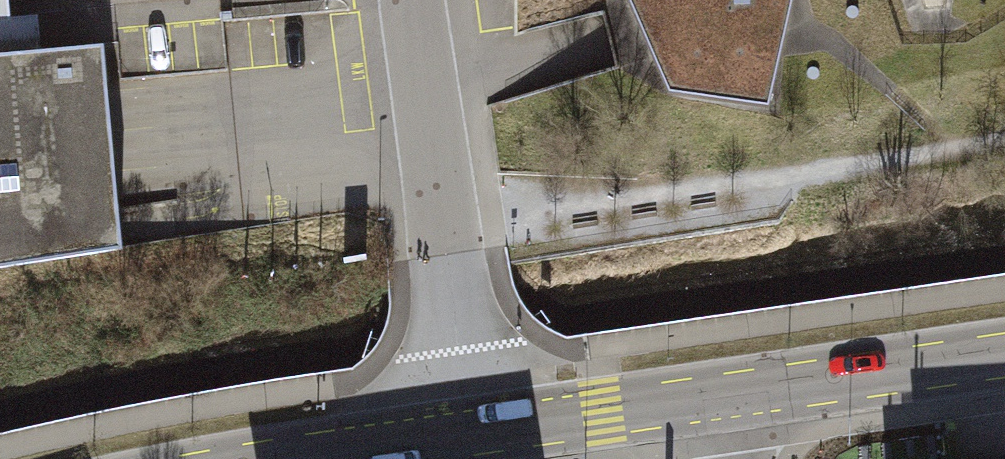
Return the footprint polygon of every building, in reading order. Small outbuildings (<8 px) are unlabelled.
[(129,232),(110,19),(50,24),(39,0),(24,0),(18,1),(18,0),(0,0),(0,244),(129,232)] [(629,3),(673,102),(761,113),(786,0),(629,0),(629,3)] [(951,450),(944,458),(1004,458),(1004,444),(951,450)]
